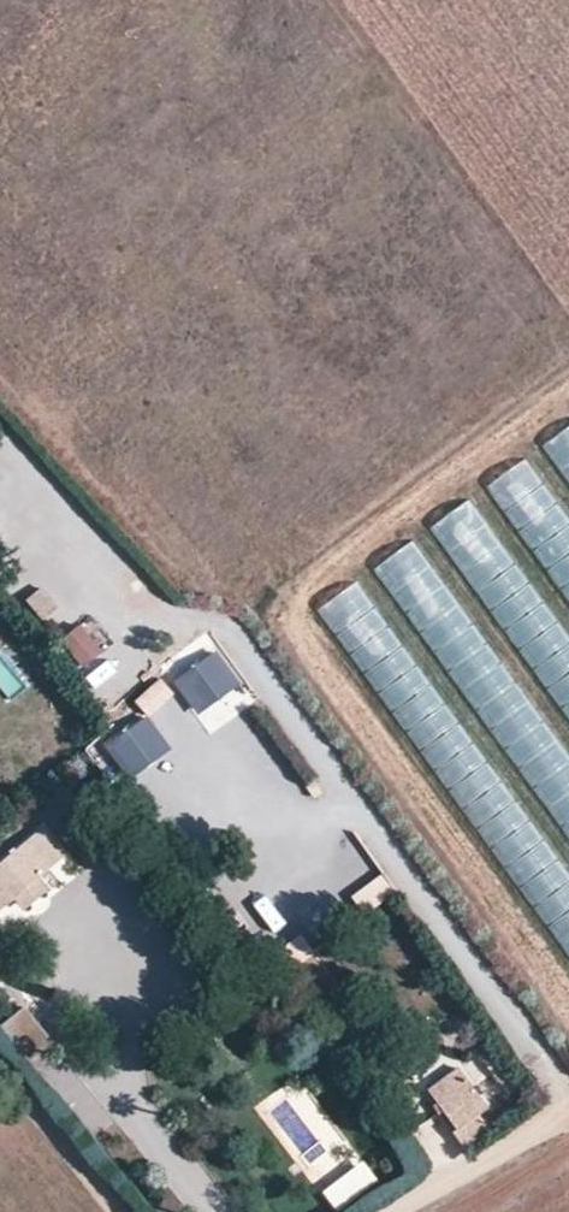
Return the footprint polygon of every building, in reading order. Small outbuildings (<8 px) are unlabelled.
[(568,473),(568,429),(550,441),(568,473)] [(490,483),(561,593),(568,587),(568,522),(528,458),(490,483)] [(477,499),(438,520),(507,644),(545,622),(477,499)] [(414,542),(377,567),(450,676),(488,651),(414,542)] [(327,603),(425,757),(458,736),(360,582),(327,603)] [(42,590),(26,602),(41,623),(58,611),(42,590)] [(83,626),(60,643),(82,671),(104,654),(83,626)] [(215,653),(174,683),(199,718),(240,688),(215,653)] [(148,718),(106,748),(131,782),(173,751),(148,718)] [(0,865),(0,912),(14,900),(22,910),(41,893),(33,884),(64,858),(41,831),(0,865)] [(382,873),(350,897),(364,915),(396,892),(382,873)] [(552,927),(568,952),(568,915),(552,927)] [(295,972),(317,955),(301,934),(279,950),(295,972)] [(22,1011),(1,1028),(14,1045),(35,1029),(22,1011)] [(459,1070),(428,1093),(456,1131),(478,1115),(487,1109),(459,1070)] [(478,1115),(456,1131),(452,1134),(464,1151),(491,1132),(478,1115)] [(378,1182),(365,1162),(320,1192),(333,1211),(378,1182)]
